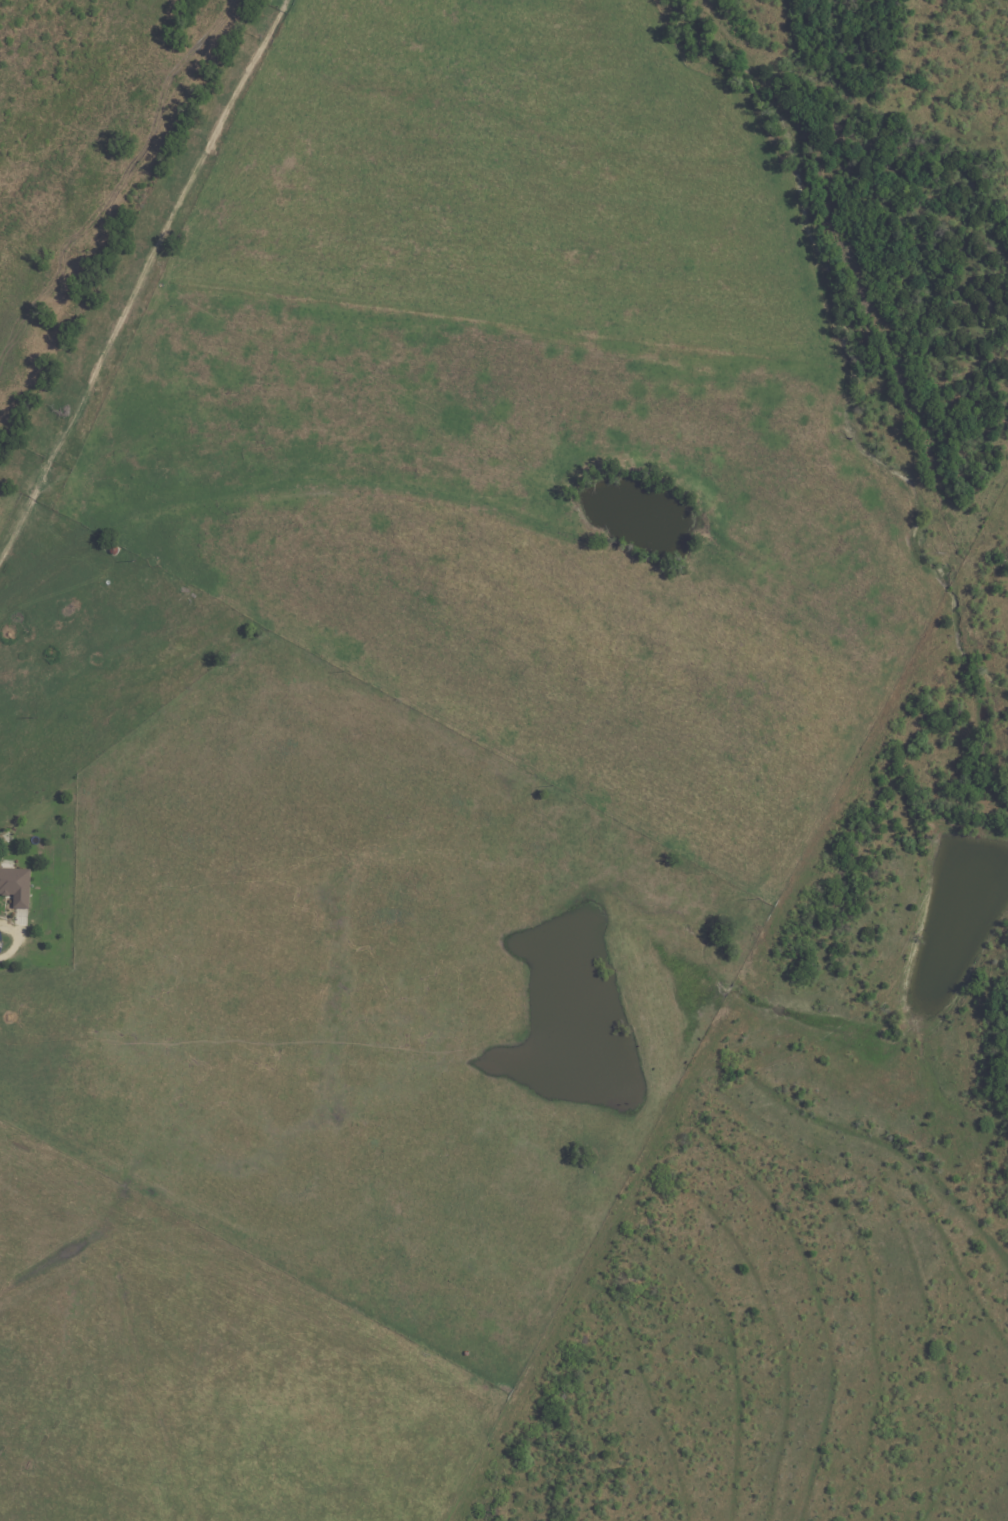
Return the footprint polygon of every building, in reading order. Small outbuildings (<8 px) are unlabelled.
[(3,894),(0,894),(0,868),(2,868),(32,869),(30,909),(15,908),(15,895),(11,895),(11,896),(3,896),(3,894)]
